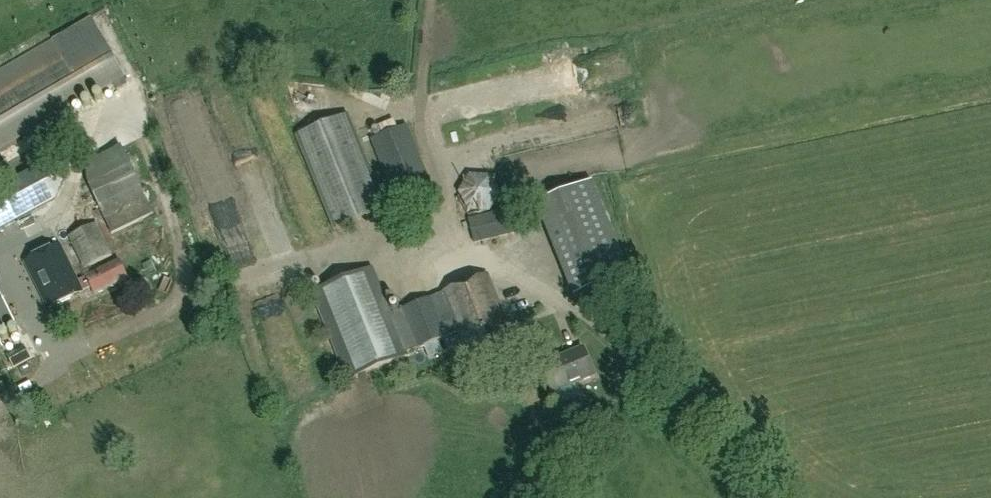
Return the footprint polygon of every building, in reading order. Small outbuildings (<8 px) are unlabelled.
[(103,20),(111,33),(121,27),(113,14),(103,20)] [(94,24),(90,18),(0,71),(0,149),(26,136),(113,85),(116,92),(127,86),(94,24)] [(342,116),(297,134),(335,228),(380,210),(342,116)] [(404,126),(369,140),(398,211),(433,196),(404,126)] [(144,200),(123,154),(81,173),(103,219),(144,200)] [(66,176),(56,159),(17,180),(20,185),(0,196),(0,229),(55,199),(66,176)] [(470,175),(458,193),(466,211),(489,213),(500,194),(491,176),(470,175)] [(573,297),(629,275),(593,183),(537,205),(573,297)] [(466,219),(473,242),(528,229),(521,206),(466,219)] [(83,275),(83,276),(88,286),(92,294),(126,277),(117,259),(112,261),(93,223),(66,236),(82,268),(101,259),(104,265),(83,275)] [(88,286),(83,276),(75,281),(56,244),(22,261),(46,308),(88,286)] [(373,266),(308,292),(343,379),(407,354),(406,350),(456,331),(467,359),(512,342),(486,275),(391,311),(373,266)] [(15,325),(0,297),(0,332),(15,325)] [(31,358),(25,347),(7,357),(13,368),(31,358)] [(550,392),(592,376),(581,348),(539,364),(550,392)]
